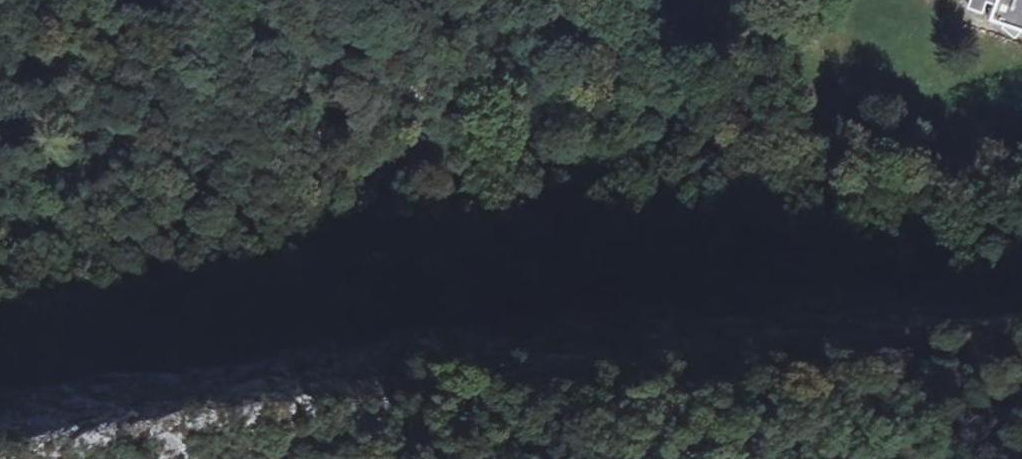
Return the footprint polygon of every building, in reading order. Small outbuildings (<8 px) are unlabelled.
[(963,3),(979,10),(982,0),(964,0),(963,3)] [(986,15),(1000,19),(999,25),(1010,35),(1019,26),(1021,27),(1021,0),(991,0),(986,15)]
